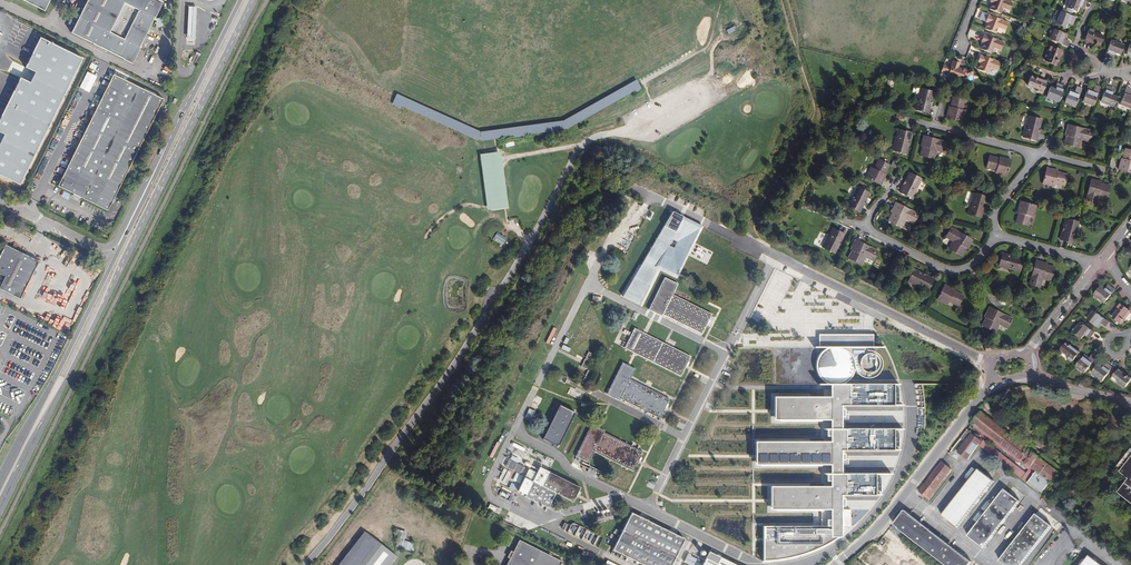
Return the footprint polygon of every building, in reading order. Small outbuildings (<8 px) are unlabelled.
[(45,12),(50,0),(22,0),(45,12)] [(131,63),(131,62),(132,62),(154,21),(154,19),(162,4),(160,3),(161,2),(157,0),(120,0),(140,10),(125,42),(93,26),(106,0),(88,0),(80,16),(75,13),(74,17),(78,20),(72,33),(98,47),(100,44),(105,46),(103,49),(131,63)] [(1001,14),(1004,8),(1010,10),(1013,3),(1006,0),(1004,0),(1003,1),(1001,0),(992,0),(991,2),(993,3),(990,10),(1001,14)] [(1067,8),(1077,11),(1078,7),(1081,7),(1082,5),(1085,6),(1087,1),(1084,0),(1083,0),(1070,0),(1067,8)] [(1075,17),(1060,12),(1057,11),(1055,15),(1059,16),(1056,24),(1065,28),(1067,23),(1069,23),(1070,21),(1073,22),(1075,17)] [(982,12),(979,19),(985,21),(988,14),(982,12)] [(988,22),(985,29),(996,34),(999,27),(1005,30),(1008,23),(999,19),(998,21),(995,20),(996,18),(989,15),(986,21),(988,22)] [(1094,30),(1089,28),(1084,40),(1100,46),(1103,36),(1093,33),(1094,30)] [(1067,34),(1054,30),(1051,39),(1068,46),(1069,41),(1065,39),(1067,34)] [(980,49),(992,54),(994,48),(1001,51),(1004,43),(994,39),(993,41),(991,40),(991,39),(991,38),(984,35),(982,42),(983,42),(980,49)] [(40,38),(27,64),(25,68),(35,72),(30,82),(20,77),(18,80),(0,118),(0,132),(6,135),(0,145),(0,174),(20,184),(82,58),(40,38)] [(1106,56),(1110,57),(1112,54),(1114,55),(1115,53),(1120,54),(1124,45),(1112,40),(1106,56)] [(1062,50),(1050,45),(1048,51),(1050,52),(1047,62),(1056,65),(1062,50)] [(1000,63),(991,59),(990,62),(987,60),(988,58),(981,55),(978,62),(980,63),(977,70),(988,74),(990,68),(997,70),(1000,63)] [(944,64),(941,71),(948,74),(948,75),(961,80),(962,77),(966,78),(973,74),(971,69),(966,71),(964,71),(965,69),(961,68),(960,69),(958,68),(960,63),(953,61),(951,67),(944,64)] [(89,93),(96,76),(86,72),(79,88),(89,93)] [(164,100),(114,75),(58,186),(108,211),(164,100)] [(1037,91),(1042,93),(1046,81),(1031,75),(1028,85),(1038,88),(1037,91)] [(397,94),(392,104),(401,108),(402,107),(478,140),(481,141),(514,136),(515,138),(524,136),(524,135),(566,129),(616,103),(642,90),(637,80),(624,87),(562,120),(480,130),(397,94)] [(1058,88),(1056,87),(1055,89),(1050,88),(1047,98),(1059,102),(1064,86),(1060,85),(1058,88)] [(1093,90),(1088,88),(1083,100),(1093,104),(1100,87),(1095,85),(1093,90)] [(1075,105),(1082,88),(1077,86),(1075,91),(1070,89),(1065,102),(1075,105)] [(1101,102),(1113,106),(1117,97),(1111,95),(1112,93),(1110,92),(1111,88),(1106,86),(1101,102)] [(1130,108),(1130,106),(1130,94),(1129,94),(1130,89),(1126,87),(1120,104),(1130,108)] [(931,101),(933,92),(920,89),(915,110),(928,113),(930,104),(929,104),(930,101),(931,101)] [(953,97),(950,107),(950,109),(948,109),(946,117),(962,122),(964,113),(961,112),(962,109),(964,100),(953,97)] [(1039,129),(1041,120),(1028,117),(1023,137),(1036,141),(1038,132),(1037,132),(1037,128),(1039,129)] [(1068,125),(1066,133),(1067,133),(1067,136),(1065,144),(1079,148),(1081,139),(1089,141),(1091,134),(1086,132),(1087,130),(1082,129),(1082,130),(1075,128),(1075,127),(1068,125)] [(909,141),(911,133),(898,130),(893,150),(905,154),(908,145),(907,144),(908,141),(909,141)] [(923,136),(921,144),(923,144),(922,147),(920,155),(934,159),(936,150),(945,153),(947,145),(942,143),(943,141),(937,140),(937,141),(931,139),(931,138),(923,136)] [(1123,159),(1122,161),(1120,161),(1118,170),(1130,173),(1130,150),(1125,149),(1123,159)] [(488,210),(507,207),(499,152),(481,155),(488,210)] [(986,167),(996,169),(998,170),(997,174),(1006,176),(1010,160),(1002,157),(1001,159),(999,159),(989,156),(986,167)] [(878,160),(874,169),(872,171),(870,169),(865,177),(880,184),(884,177),(883,176),(884,174),(888,165),(878,160)] [(1042,184),(1051,186),(1052,183),(1054,183),(1064,186),(1067,175),(1057,172),(1055,172),(1055,170),(1047,168),(1042,184)] [(911,198),(920,178),(909,172),(904,181),(905,181),(904,185),(903,184),(899,192),(911,198)] [(1098,183),(1099,181),(1091,179),(1089,187),(1090,187),(1089,193),(1087,193),(1086,198),(1089,199),(1088,204),(1095,206),(1097,197),(1106,200),(1109,186),(1101,183),(1098,183)] [(857,187),(845,181),(835,200),(848,206),(852,198),(851,198),(852,195),(853,195),(857,187)] [(983,206),(986,197),(973,193),(967,214),(980,217),(983,209),(982,209),(982,206),(983,206)] [(1020,201),(1017,210),(1019,210),(1018,213),(1015,223),(1027,225),(1029,216),(1030,213),(1033,214),(1036,206),(1020,201)] [(895,202),(892,210),(893,210),(892,213),(888,221),(901,227),(905,219),(913,223),(917,216),(912,214),(913,211),(908,209),(908,210),(901,207),(902,206),(895,202)] [(704,226),(673,212),(624,297),(640,305),(659,266),(677,274),(688,255),(694,243),(704,226)] [(1073,243),(1078,222),(1065,219),(1063,228),(1064,228),(1063,231),(1062,231),(1060,239),(1073,243)] [(832,228),(821,222),(811,242),(823,247),(827,240),(826,239),(827,236),(828,236),(832,228)] [(953,232),(949,230),(945,237),(952,241),(948,249),(961,256),(965,248),(967,246),(968,247),(972,240),(965,236),(964,237),(958,234),(959,233),(954,230),(953,232)] [(497,232),(494,238),(503,244),(507,239),(497,232)] [(855,240),(851,247),(853,248),(852,251),(849,258),(862,264),(865,257),(873,261),(877,254),(872,252),(873,249),(869,247),(868,248),(862,245),(863,244),(855,240)] [(39,261),(6,245),(0,256),(0,273),(6,276),(0,288),(0,289),(20,299),(39,261)] [(1010,256),(1002,253),(998,267),(1019,272),(1022,259),(1014,257),(1014,258),(1010,257),(1010,256)] [(1032,281),(1031,285),(1039,287),(1041,279),(1050,282),(1053,267),(1045,265),(1043,264),(1043,263),(1035,260),(1033,268),(1034,269),(1032,275),(1031,275),(1030,280),(1032,281)] [(52,269),(50,275),(56,278),(58,271),(52,269)] [(922,274),(914,270),(908,281),(927,291),(932,279),(925,275),(924,276),(922,275),(922,274)] [(702,334),(712,315),(689,303),(674,296),(677,290),(679,285),(666,278),(651,310),(662,316),(664,315),(702,334)] [(937,299),(945,303),(947,301),(949,302),(958,306),(963,296),(954,291),(952,290),(952,289),(945,284),(937,299)] [(36,297),(47,302),(52,290),(40,286),(36,297)] [(1105,303),(1113,292),(1114,290),(1110,287),(1108,289),(1106,288),(1104,290),(1101,287),(1094,295),(1105,303)] [(1121,324),(1130,311),(1121,303),(1117,307),(1119,308),(1112,317),(1121,324)] [(989,307),(986,314),(987,315),(986,318),(982,325),(995,332),(999,325),(1006,328),(1010,322),(1006,319),(1007,317),(1002,314),(1002,315),(996,312),(996,311),(989,307)] [(1097,313),(1094,311),(1088,320),(1098,328),(1101,323),(1105,326),(1109,322),(1097,313)] [(1085,335),(1087,336),(1089,334),(1091,337),(1095,332),(1082,323),(1074,333),(1082,339),(1085,335)] [(690,357),(636,329),(626,348),(681,376),(690,357)] [(874,335),(818,335),(818,349),(813,349),(813,351),(824,351),(820,355),(817,359),(815,364),(815,370),(816,376),(820,381),(825,385),(817,385),(817,389),(829,389),(829,397),(773,398),(773,425),(829,425),(829,442),(754,443),(753,470),(829,470),(829,486),(769,487),(769,515),(821,514),(821,526),(763,526),(763,564),(777,563),(786,562),(797,559),(813,554),(822,550),(834,544),(840,540),(841,525),(850,525),(851,510),(842,510),(842,496),(882,495),(883,473),(845,474),(845,450),(900,450),(900,426),(842,426),(842,407),(898,407),(899,384),(846,385),(848,383),(852,379),(854,375),(858,379),(863,382),(869,382),(875,380),(878,377),(880,374),(882,367),(882,362),(881,358),(877,354),(874,350),(885,350),(885,347),(874,347),(874,335)] [(910,340),(901,335),(900,340),(908,344),(910,340)] [(1072,362),(1080,352),(1067,342),(1060,351),(1069,358),(1068,359),(1072,362)] [(1085,373),(1096,357),(1092,355),(1088,359),(1084,355),(1076,366),(1085,373)] [(587,368),(591,360),(586,357),(583,365),(587,368)] [(631,380),(637,369),(623,363),(608,394),(620,401),(622,399),(659,418),(669,400),(631,380)] [(1106,367),(1104,366),(1102,368),(1098,365),(1092,373),(1102,381),(1112,368),(1108,365),(1106,367)] [(1119,369),(1111,379),(1115,383),(1116,381),(1125,388),(1130,380),(1130,378),(1119,369)] [(566,382),(569,378),(561,374),(559,378),(566,382)] [(581,399),(582,397),(577,395),(578,391),(571,388),(569,395),(581,399)] [(1012,398),(1008,391),(999,397),(1003,404),(1012,398)] [(532,404),(537,408),(542,401),(537,398),(532,404)] [(576,413),(561,406),(544,440),(559,447),(576,413)] [(526,416),(532,418),(535,411),(528,409),(526,416)] [(1003,462),(1041,492),(1051,479),(1053,481),(1062,471),(1042,455),(1039,458),(1037,456),(1032,452),(981,410),(973,420),(1035,471),(1031,475),(1008,456),(1003,462)] [(605,431),(592,425),(576,456),(588,462),(594,450),(633,471),(642,452),(604,432),(605,431)] [(982,437),(972,430),(958,449),(967,456),(979,441),(982,437)] [(980,442),(1003,462),(1008,456),(984,437),(980,442)] [(1114,469),(1130,449),(1128,447),(1112,467),(1114,469)] [(1130,449),(1114,469),(1127,481),(1118,493),(1130,504),(1130,448),(1130,449)] [(713,469),(717,462),(708,457),(704,465),(713,469)] [(508,460),(505,467),(522,473),(525,466),(508,460)] [(578,482),(538,462),(524,490),(546,502),(554,487),(571,496),(578,482)] [(951,473),(941,465),(918,495),(929,503),(951,473)] [(995,482),(980,469),(943,516),(959,528),(995,482)] [(519,483),(522,476),(516,473),(512,480),(519,483)] [(1005,490),(1021,502),(1027,507),(1032,501),(1011,484),(1005,490)] [(985,547),(1021,502),(1005,490),(970,536),(985,547)] [(907,509),(894,524),(947,564),(970,564),(973,561),(907,509)] [(684,538),(633,512),(614,549),(646,564),(671,564),(684,538)] [(1038,516),(1002,562),(1006,564),(1024,564),(1053,528),(1038,516)] [(561,528),(567,531),(570,526),(565,522),(561,528)] [(342,564),(387,564),(395,555),(367,533),(342,564)] [(396,546),(413,551),(415,543),(398,539),(396,546)] [(507,564),(561,564),(562,562),(520,541),(507,564)] [(1070,541),(1051,564),(1063,564),(1078,546),(1070,541)] [(711,551),(703,564),(739,564),(711,551)] [(692,564),(696,557),(687,553),(683,561),(692,564)]
